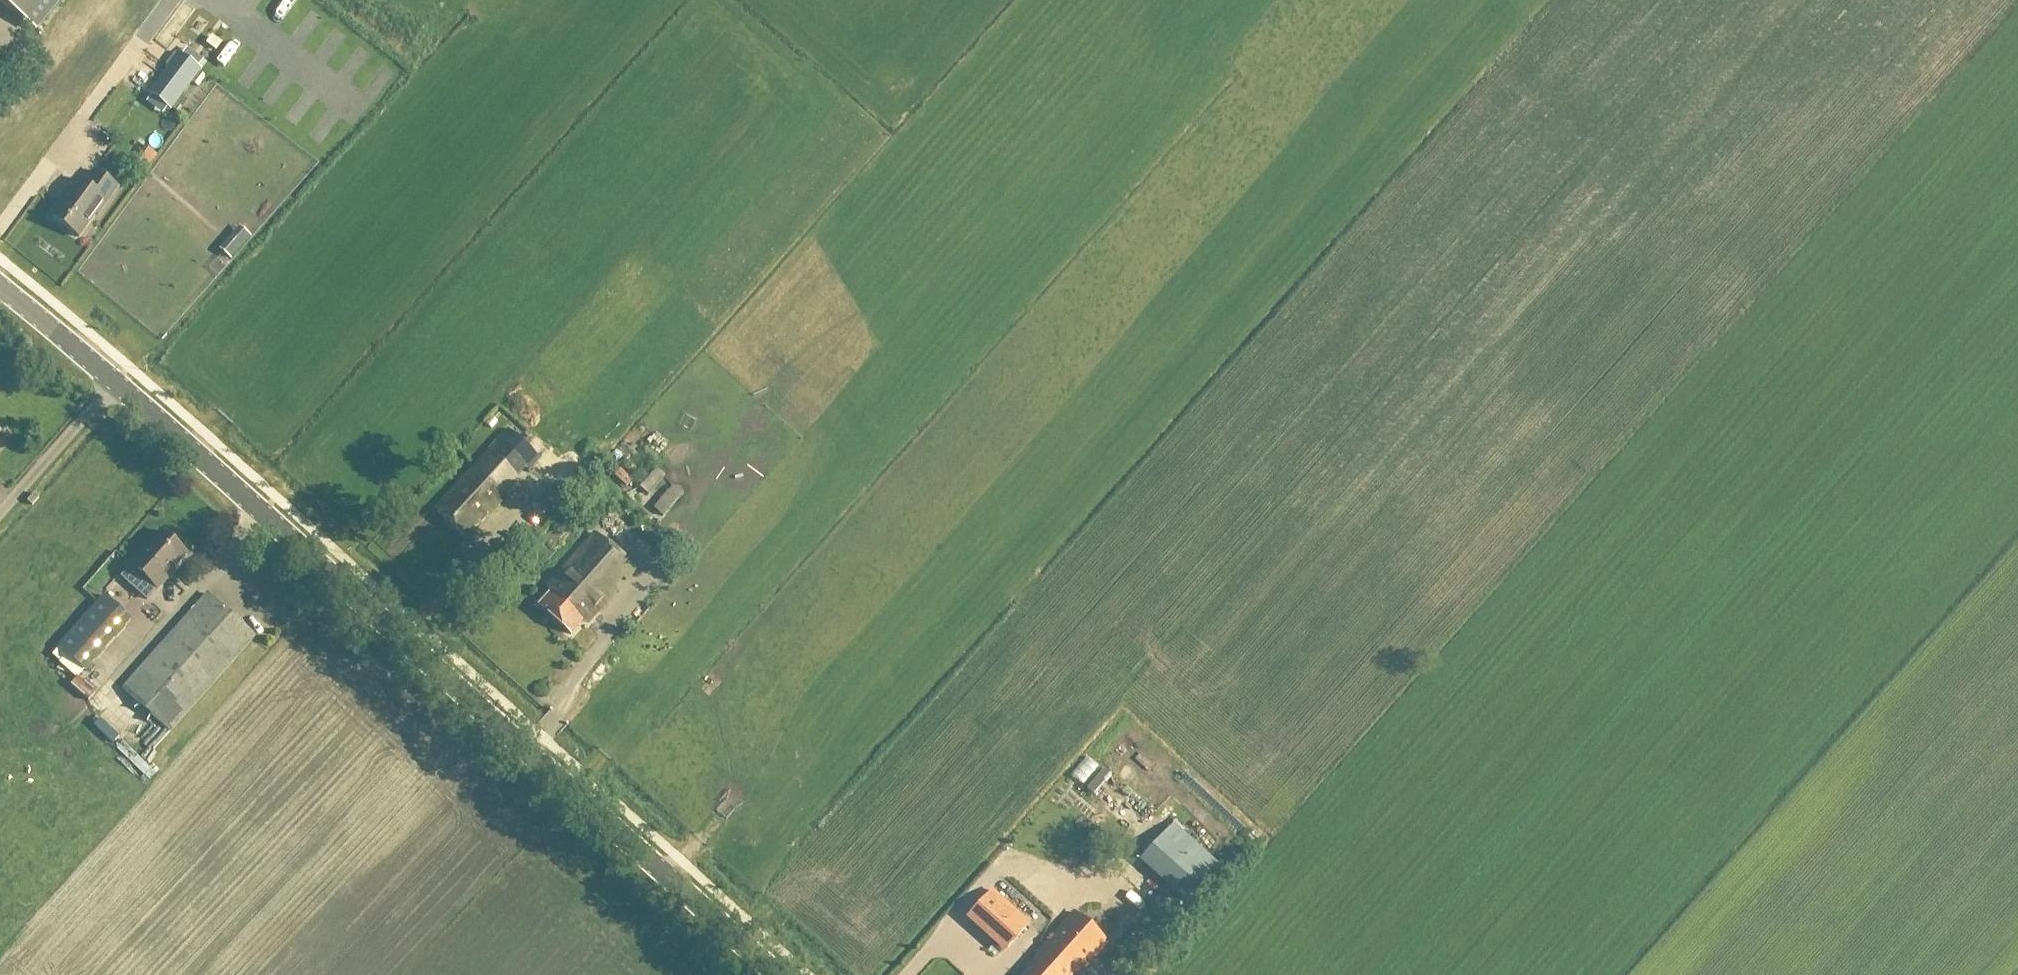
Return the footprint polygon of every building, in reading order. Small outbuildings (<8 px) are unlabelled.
[(33,31),(59,0),(0,0),(0,4),(33,31)] [(218,45),(210,38),(205,45),(213,51),(218,45)] [(201,62),(185,50),(180,57),(177,55),(147,94),(169,110),(198,71),(195,69),(201,62)] [(154,159),(142,150),(131,166),(143,174),(154,159)] [(114,190),(92,175),(82,189),(72,182),(62,195),(64,196),(47,220),(75,240),(92,217),(94,218),(114,190)] [(246,238),(235,228),(216,250),(227,260),(246,238)] [(505,432),(432,512),(465,542),(518,483),(515,480),(524,470),(527,473),(537,462),(505,432)] [(646,496),(664,475),(655,467),(637,488),(646,496)] [(516,508),(537,520),(549,498),(528,486),(516,508)] [(679,496),(670,488),(652,508),(661,516),(679,496)] [(164,580),(183,558),(156,536),(127,570),(152,591),(162,579),(164,580)] [(593,616),(632,573),(592,537),(544,590),(548,595),(536,608),(568,637),(590,613),(593,616)] [(167,734),(251,639),(203,596),(119,691),(167,734)] [(82,673),(127,622),(100,598),(55,648),(82,673)] [(1102,779),(1152,819),(1171,795),(1122,755),(1102,779)] [(1215,867),(1171,827),(1139,862),(1183,902),(1215,867)] [(1002,950),(1028,920),(991,889),(965,919),(1002,950)] [(1072,974),(1078,974),(1105,945),(1071,914),(1042,948),(1072,974)] [(1042,948),(1024,967),(1028,971),(1024,974),(1072,974),(1042,948)]
